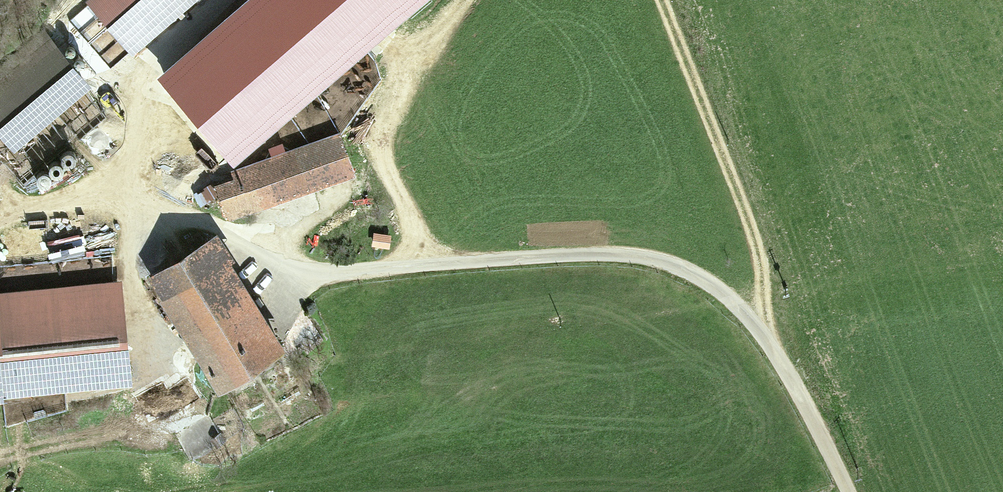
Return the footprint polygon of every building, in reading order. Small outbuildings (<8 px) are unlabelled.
[(128,51),(187,0),(84,0),(128,51)] [(167,77),(231,154),(421,0),(257,0),(167,77)] [(44,34),(0,71),(0,137),(14,154),(90,89),(44,34)] [(355,180),(340,135),(209,180),(225,225),(355,180)] [(286,350),(215,242),(149,284),(220,393),(286,350)] [(123,282),(0,295),(0,407),(4,407),(3,399),(134,386),(123,282)]
